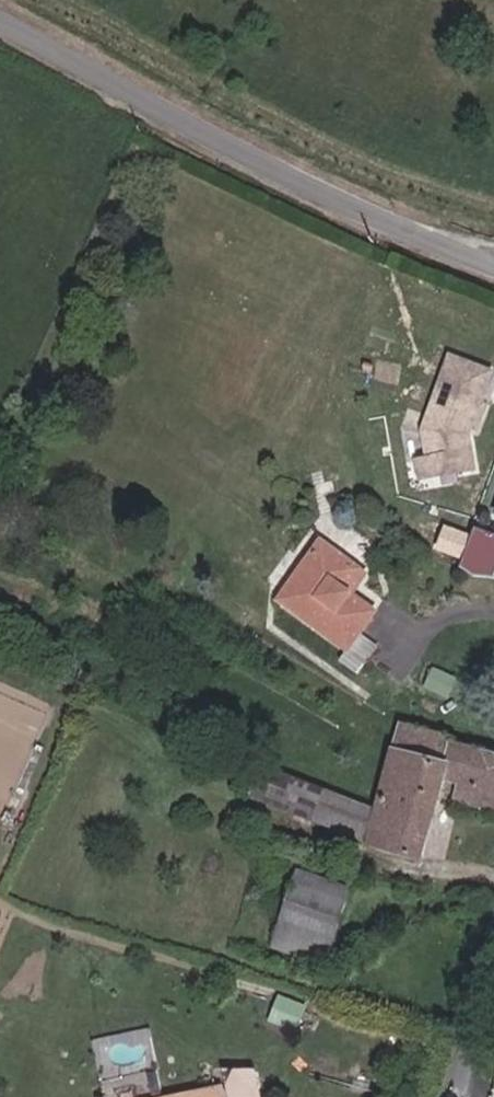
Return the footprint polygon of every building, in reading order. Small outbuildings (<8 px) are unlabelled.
[(483,387),(489,372),(447,356),(441,371),(483,387)] [(466,434),(483,387),(441,371),(419,429),(424,458),(450,454),(453,472),(471,469),(466,434)] [(453,472),(450,454),(424,458),(413,460),(416,478),(453,472)] [(478,524),(463,565),(493,576),(493,530),(478,524)] [(338,588),(351,571),(319,547),(277,602),(343,653),(355,638),(373,615),(350,598),(338,588)] [(364,581),(351,571),(338,588),(350,598),(364,581)] [(374,653),(355,638),(343,653),(334,666),(352,680),(374,653)] [(308,826),(360,848),(409,865),(440,777),(459,784),(456,796),(493,808),(493,760),(452,748),(454,742),(400,729),(374,815),(320,795),(308,826)] [(279,814),(291,784),(252,769),(240,799),(279,814)] [(308,826),(320,795),(291,784),(279,814),(308,826)] [(302,884),(307,868),(274,858),(259,905),(277,911),(264,951),(319,969),(343,897),(302,884)] [(467,933),(483,939),(487,927),(469,922),(467,933)] [(279,997),(274,1020),(303,1026),(309,1003),(279,997)]
